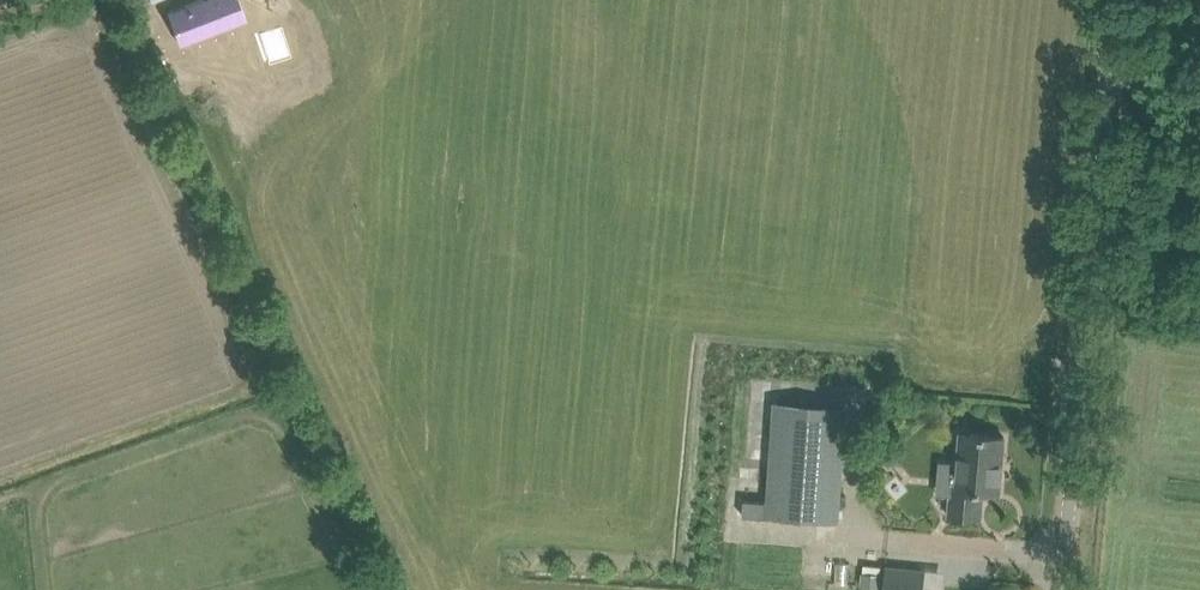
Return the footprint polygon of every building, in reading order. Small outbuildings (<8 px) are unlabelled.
[(156,15),(169,48),(236,22),(227,0),(193,0),(156,15)] [(770,502),(748,500),(747,516),(836,522),(844,405),(777,400),(770,502)] [(950,515),(980,518),(983,491),(999,493),(1004,436),(962,432),(956,494),(952,494),(950,515)] [(922,587),(924,569),(886,564),(884,584),(883,589),(922,589),(922,587)] [(864,572),(863,578),(862,584),(880,586),(881,579),(881,573),(864,572)]
